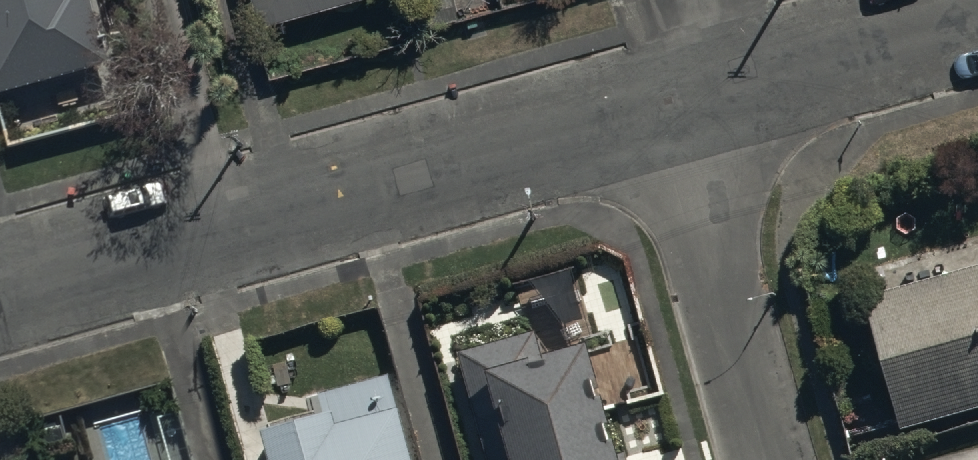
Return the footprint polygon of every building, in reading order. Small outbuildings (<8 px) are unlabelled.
[(107,74),(90,0),(0,0),(0,102),(107,74)] [(265,34),(393,0),(256,0),(265,34)] [(901,420),(977,399),(977,257),(865,288),(901,420)] [(456,348),(488,459),(623,459),(585,326),(539,339),(535,325),(456,348)] [(260,418),(271,459),(413,459),(388,367),(318,385),(322,402),(260,418)]
